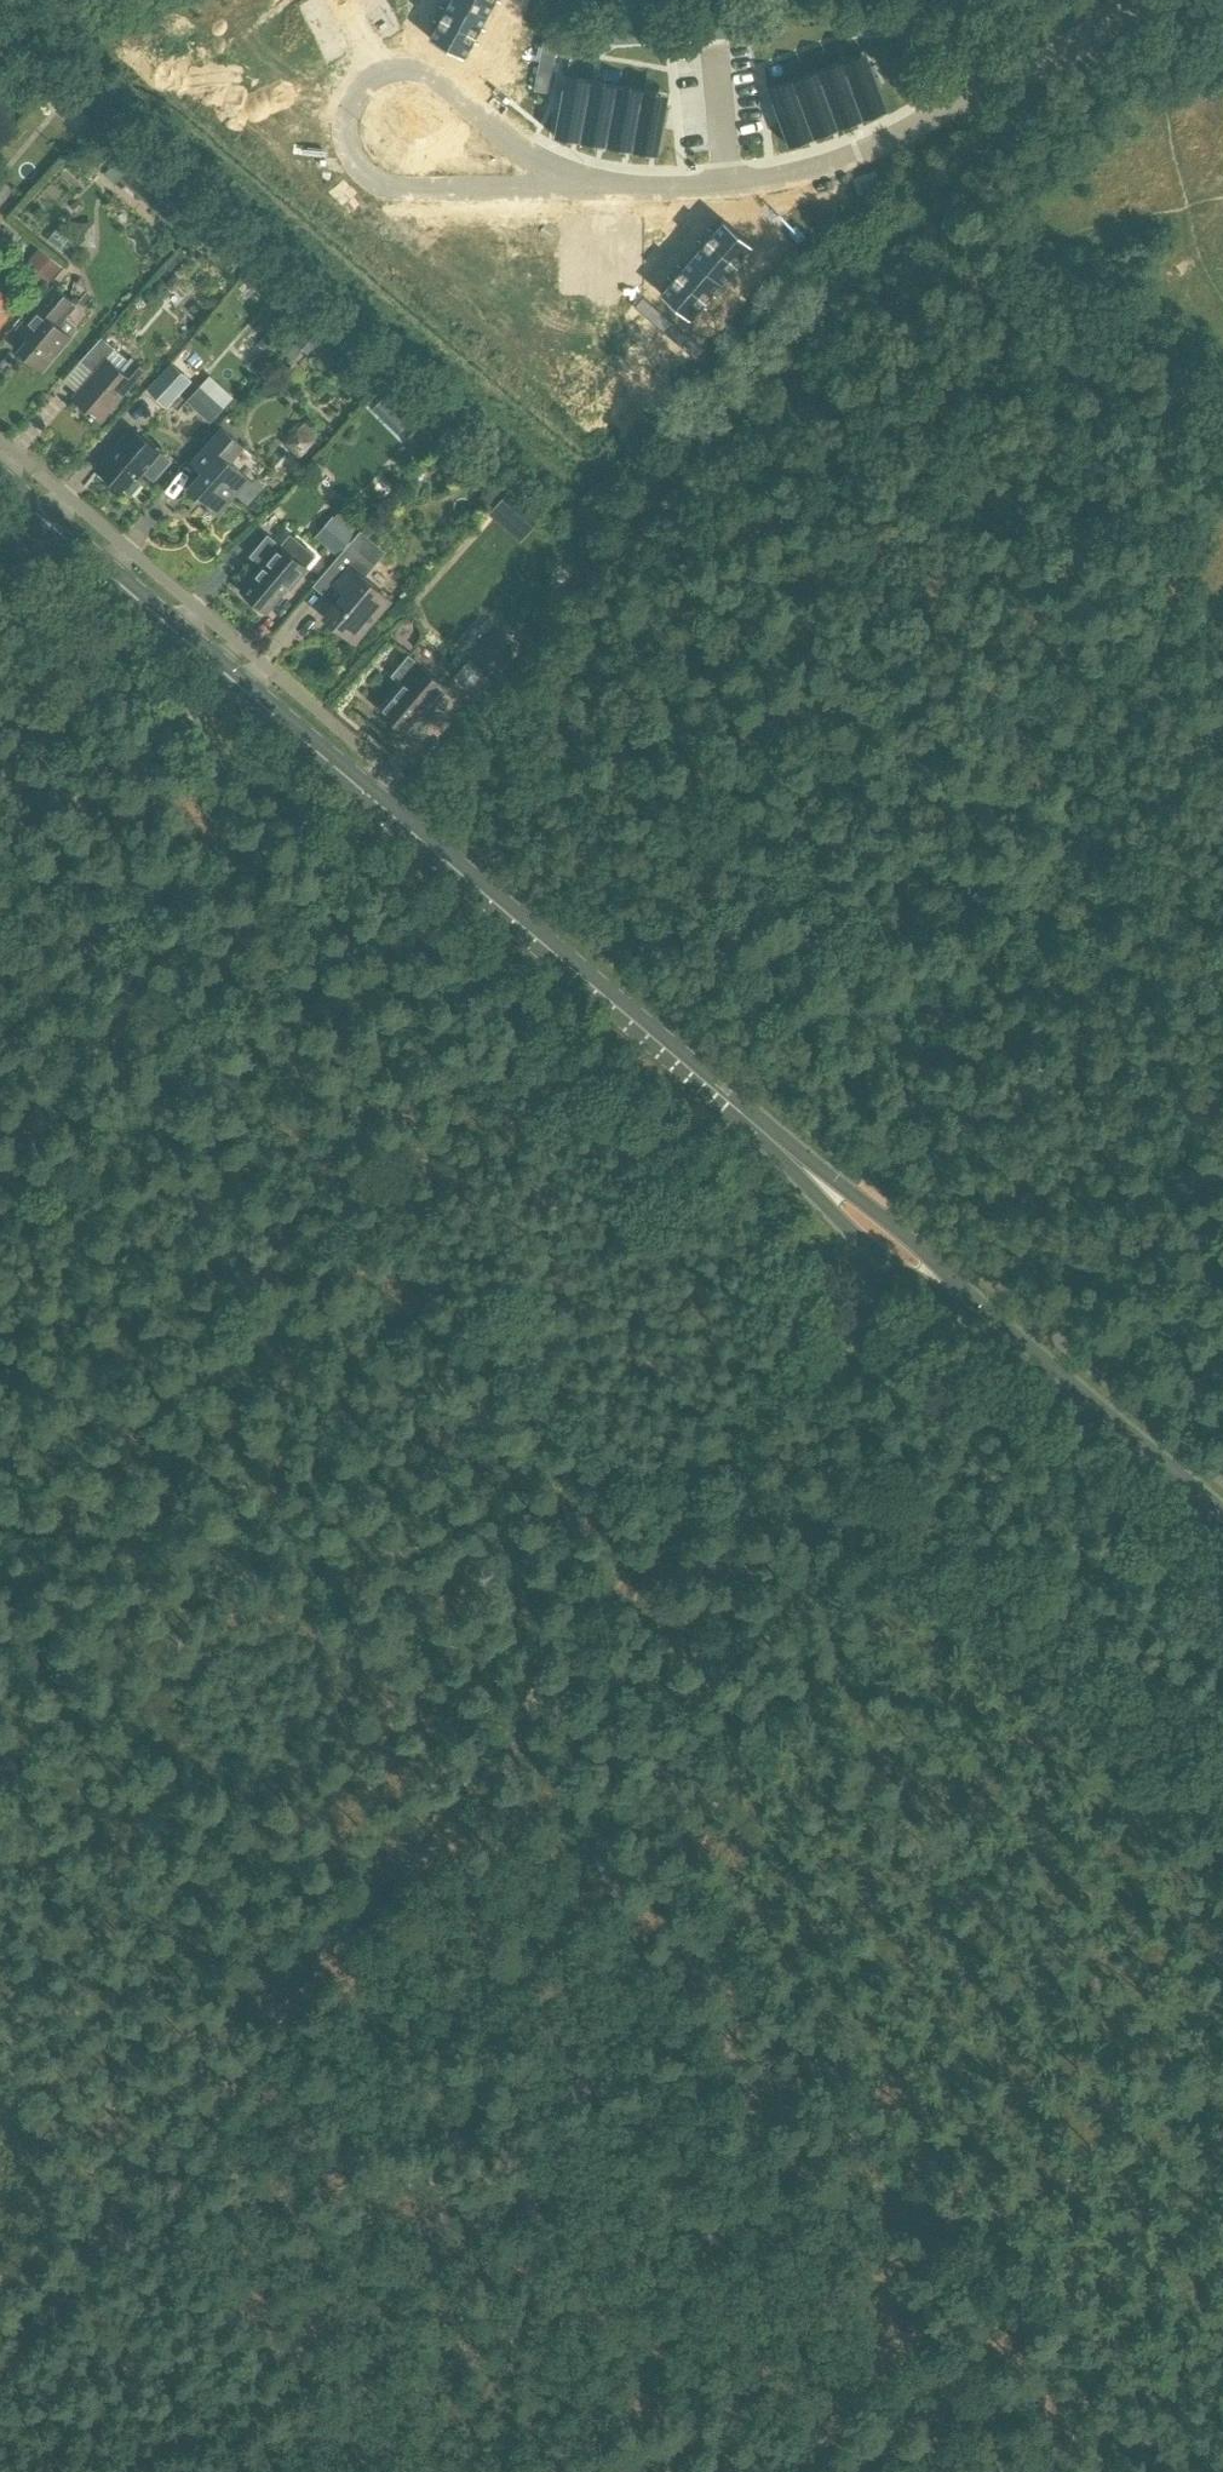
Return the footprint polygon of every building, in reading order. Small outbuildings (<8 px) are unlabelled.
[(485,35),(497,12),(474,0),(446,0),(440,12),(485,35)] [(497,12),(503,0),(474,0),(497,12)] [(472,59),(485,35),(440,12),(428,35),(472,59)] [(716,27),(716,37),(731,36),(730,26),(716,27)] [(880,37),(894,36),(894,26),(879,27),(880,37)] [(894,36),(909,36),(908,26),(894,26),(894,36)] [(687,28),(687,38),(702,37),(701,27),(687,28)] [(702,37),(716,37),(716,27),(701,27),(702,37)] [(865,38),(880,37),(879,27),(865,28),(865,38)] [(673,39),(687,38),(687,28),(672,29),(673,39)] [(851,39),(865,38),(865,28),(850,29),(851,39)] [(658,40),(673,39),(672,29),(658,30),(658,40)] [(629,41),(644,41),(643,30),(628,31),(629,41)] [(644,41),(658,40),(658,30),(643,30),(644,41)] [(614,42),(629,41),(628,31),(614,32),(614,42)] [(920,50),(919,35),(909,36),(910,50),(920,50)] [(921,64),(920,50),(910,50),(910,65),(921,64)] [(847,72),(864,119),(889,110),(872,63),(847,72)] [(911,79),(921,79),(921,64),(910,65),(911,79)] [(839,129),(864,119),(847,72),(822,81),(839,129)] [(921,79),(911,79),(912,94),(922,93),(921,79)] [(814,138),(839,129),(822,81),(797,91),(814,138)] [(555,136),(581,141),(590,92),(563,87),(555,136)] [(790,147),(814,138),(797,91),(772,100),(790,147)] [(581,141),(607,146),(615,100),(616,96),(610,95),(590,92),(581,141)] [(607,146),(633,150),(638,120),(642,101),(616,96),(615,100),(607,146)] [(642,101),(638,120),(633,150),(659,155),(661,141),(668,106),(642,101)] [(125,152),(105,174),(117,184),(121,179),(136,163),(139,160),(128,149),(125,152)] [(18,203),(33,183),(21,174),(6,194),(18,203)] [(738,263),(754,245),(723,219),(708,237),(738,263)] [(692,256),(722,282),(738,263),(708,237),(692,256)] [(55,238),(41,257),(56,268),(70,249),(55,238)] [(707,300),(722,282),(692,256),(676,274),(707,300)] [(691,319),(707,300),(676,274),(660,293),(691,319)] [(17,330),(28,339),(18,351),(42,371),(70,337),(76,330),(76,326),(66,317),(76,306),(54,287),(17,330)] [(16,305),(0,292),(0,324),(16,305)] [(642,313),(651,303),(643,296),(634,307),(642,313)] [(659,309),(651,303),(642,313),(650,320),(659,309)] [(666,316),(659,309),(650,320),(658,326),(666,316)] [(674,323),(666,316),(658,326),(665,333),(674,323)] [(682,329),(674,323),(665,333),(673,339),(682,329)] [(326,336),(315,327),(299,346),(309,355),(326,336)] [(673,339),(681,346),(689,336),(682,329),(673,339)] [(268,341),(263,336),(258,343),(263,348),(268,341)] [(681,346),(688,353),(697,342),(689,336),(681,346)] [(74,396),(102,420),(145,370),(133,360),(124,372),(107,358),(115,348),(103,337),(83,362),(95,372),(74,396)] [(697,342),(688,353),(696,359),(705,349),(697,342)] [(191,381),(172,363),(147,389),(167,407),(191,381)] [(188,401),(211,423),(224,410),(202,387),(188,401)] [(385,420),(400,406),(387,393),(373,408),(385,420)] [(97,468),(125,493),(126,491),(131,495),(141,483),(137,479),(160,453),(131,428),(97,468)] [(187,488),(217,515),(235,494),(247,504),(259,490),(229,463),(243,448),(229,435),(221,428),(190,463),(201,473),(187,488)] [(321,532),(343,551),(356,536),(333,517),(321,532)] [(326,616),(355,641),(391,598),(365,576),(373,566),(386,552),(362,531),(333,566),(344,575),(337,584),(346,592),(326,616)] [(241,590),(266,612),(289,586),(287,584),(296,573),(305,580),(314,569),(295,552),(296,550),(284,540),(279,546),(269,538),(253,557),(263,565),(241,590)] [(476,663),(499,683),(525,654),(501,633),(476,663)] [(381,710),(407,732),(429,707),(431,708),(447,689),(409,657),(392,676),(403,684),(381,710)]
